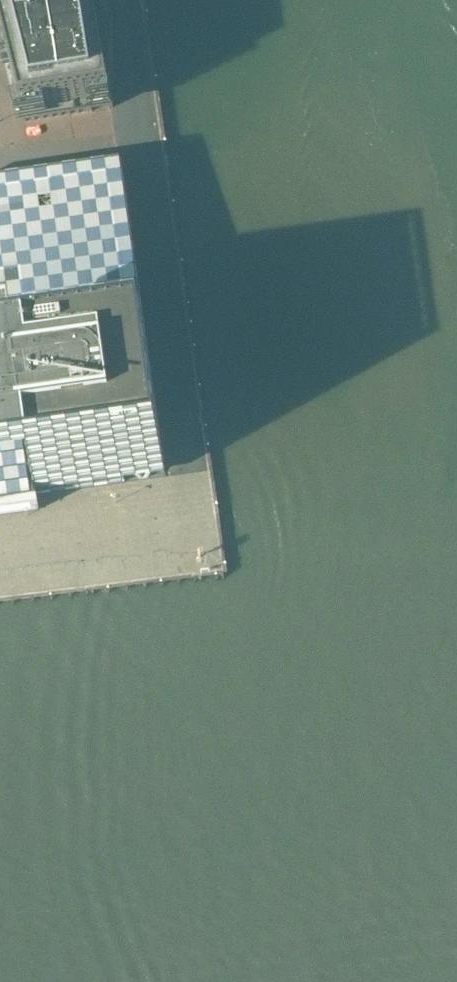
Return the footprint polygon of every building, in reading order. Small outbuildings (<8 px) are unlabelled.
[(99,26),(95,0),(0,0),(0,29),(23,123),(112,108),(99,26)] [(38,511),(36,496),(124,484),(167,477),(146,333),(131,230),(122,170),(34,182),(0,187),(0,516),(38,511)]
